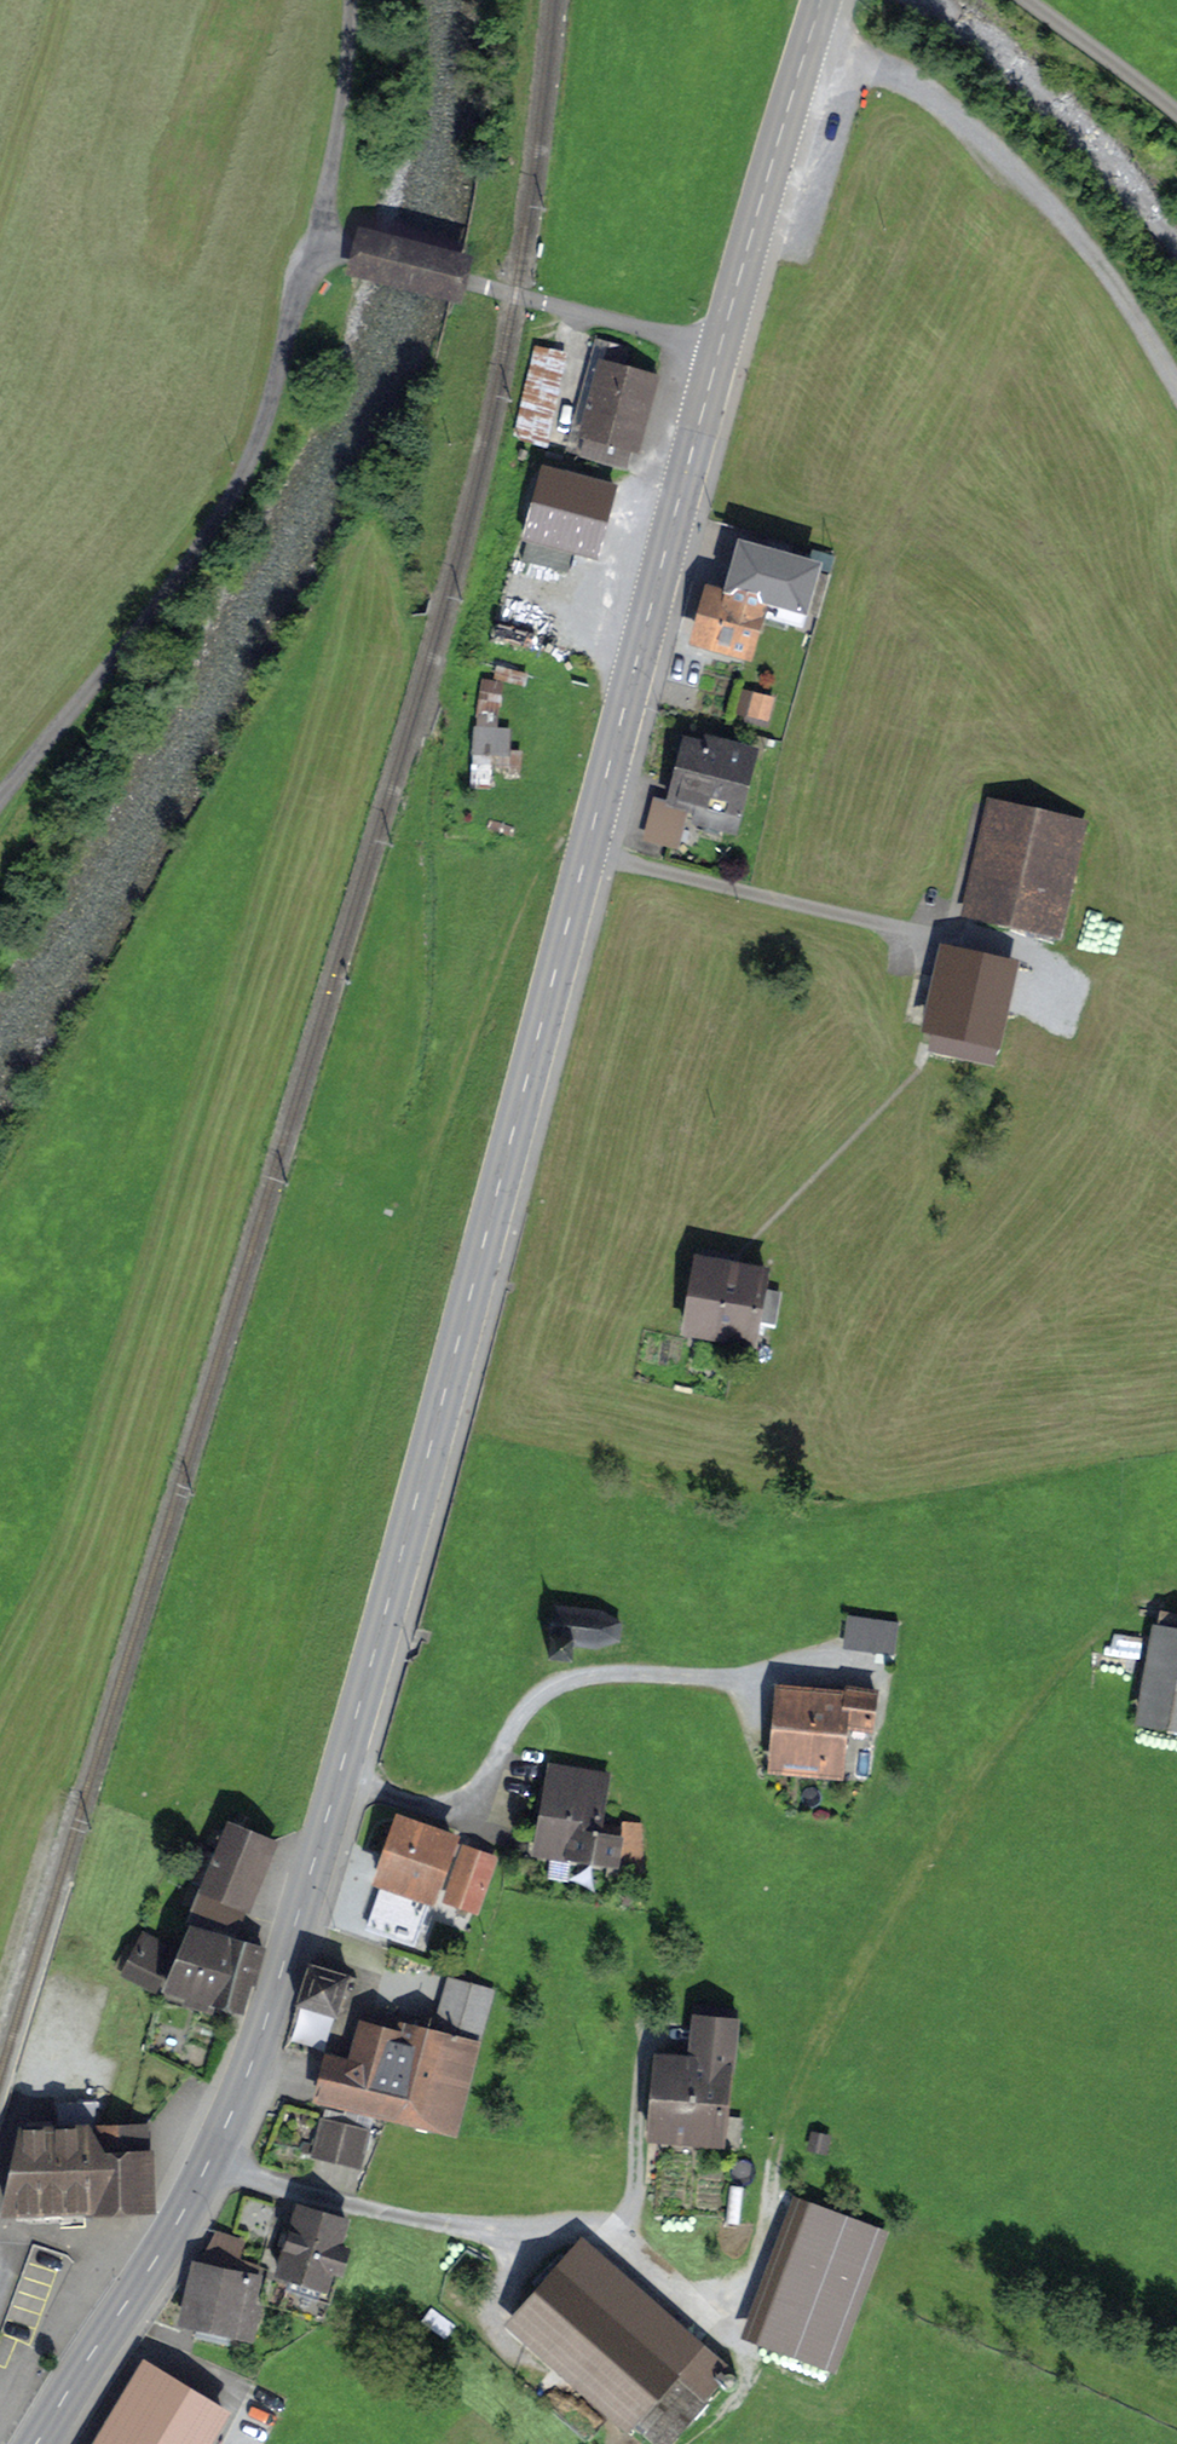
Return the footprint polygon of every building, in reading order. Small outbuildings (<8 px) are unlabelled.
[(647,378),(587,366),(571,444),(631,456),(647,378)] [(619,487),(545,466),(517,565),(567,579),(574,556),(597,563),(619,487)] [(710,588),(698,639),(749,651),(762,598),(803,608),(813,562),(743,546),(732,593),(710,588)] [(741,690),(735,711),(763,719),(769,698),(741,690)] [(654,804),(731,823),(751,741),(674,722),(654,804)] [(980,800),(958,909),(1060,930),(1082,820),(980,800)] [(939,951),(919,1054),(988,1068),(1008,965),(939,951)] [(1042,1010),(1051,1013),(1059,1010),(1064,1003),(1064,994),(1058,988),(1050,986),(1043,988),(1039,993),(1038,1002),(1042,1010)] [(678,1257),(666,1332),(748,1345),(760,1270),(678,1257)] [(895,1610),(846,1606),(843,1648),(891,1653),(895,1610)] [(618,1613),(565,1608),(562,1642),(550,1641),(548,1657),(570,1659),(572,1642),(616,1645),(618,1613)] [(1141,1718),(1176,1725),(1176,1618),(1160,1615),(1141,1718)] [(860,1730),(862,1688),(765,1683),(761,1770),(833,1774),(835,1728),(860,1730)] [(604,1771),(542,1761),(527,1854),(639,1872),(646,1824),(614,1818),(613,1824),(596,1821),(604,1771)] [(455,1838),(399,1818),(377,1880),(433,1900),(455,1838)] [(211,1820),(185,1892),(240,1912),(267,1840),(211,1820)] [(495,1855),(460,1842),(438,1901),(473,1914),(495,1855)] [(237,2013),(257,1951),(188,1929),(168,1991),(237,2013)] [(125,1977),(153,1990),(169,1956),(141,1942),(125,1977)] [(337,2028),(350,1986),(307,1972),(294,2014),(337,2028)] [(445,1978),(431,2030),(472,2040),(485,1989),(445,1978)] [(655,2014),(644,2136),(726,2143),(737,2021),(655,2014)] [(391,2032),(352,2021),(342,2059),(314,2052),(302,2095),(447,2134),(472,2040),(431,2030),(394,2020),(391,2032)] [(319,2117),(310,2154),(353,2165),(362,2127),(319,2117)] [(18,2135),(19,2209),(144,2206),(142,2132),(18,2135)] [(823,2152),(827,2136),(813,2133),(810,2149),(823,2152)] [(284,2211),(262,2277),(318,2295),(340,2229),(284,2211)] [(805,2211),(761,2333),(830,2358),(874,2236),(805,2211)] [(505,2325),(629,2434),(635,2427),(656,2443),(667,2443),(715,2386),(707,2370),(706,2362),(708,2355),(711,2351),(582,2238),(505,2325)] [(198,2268),(188,2323),(246,2334),(256,2279),(198,2268)] [(411,2339),(431,2353),(451,2325),(430,2311),(411,2339)] [(142,2370),(99,2443),(201,2443),(218,2414),(142,2370)]
